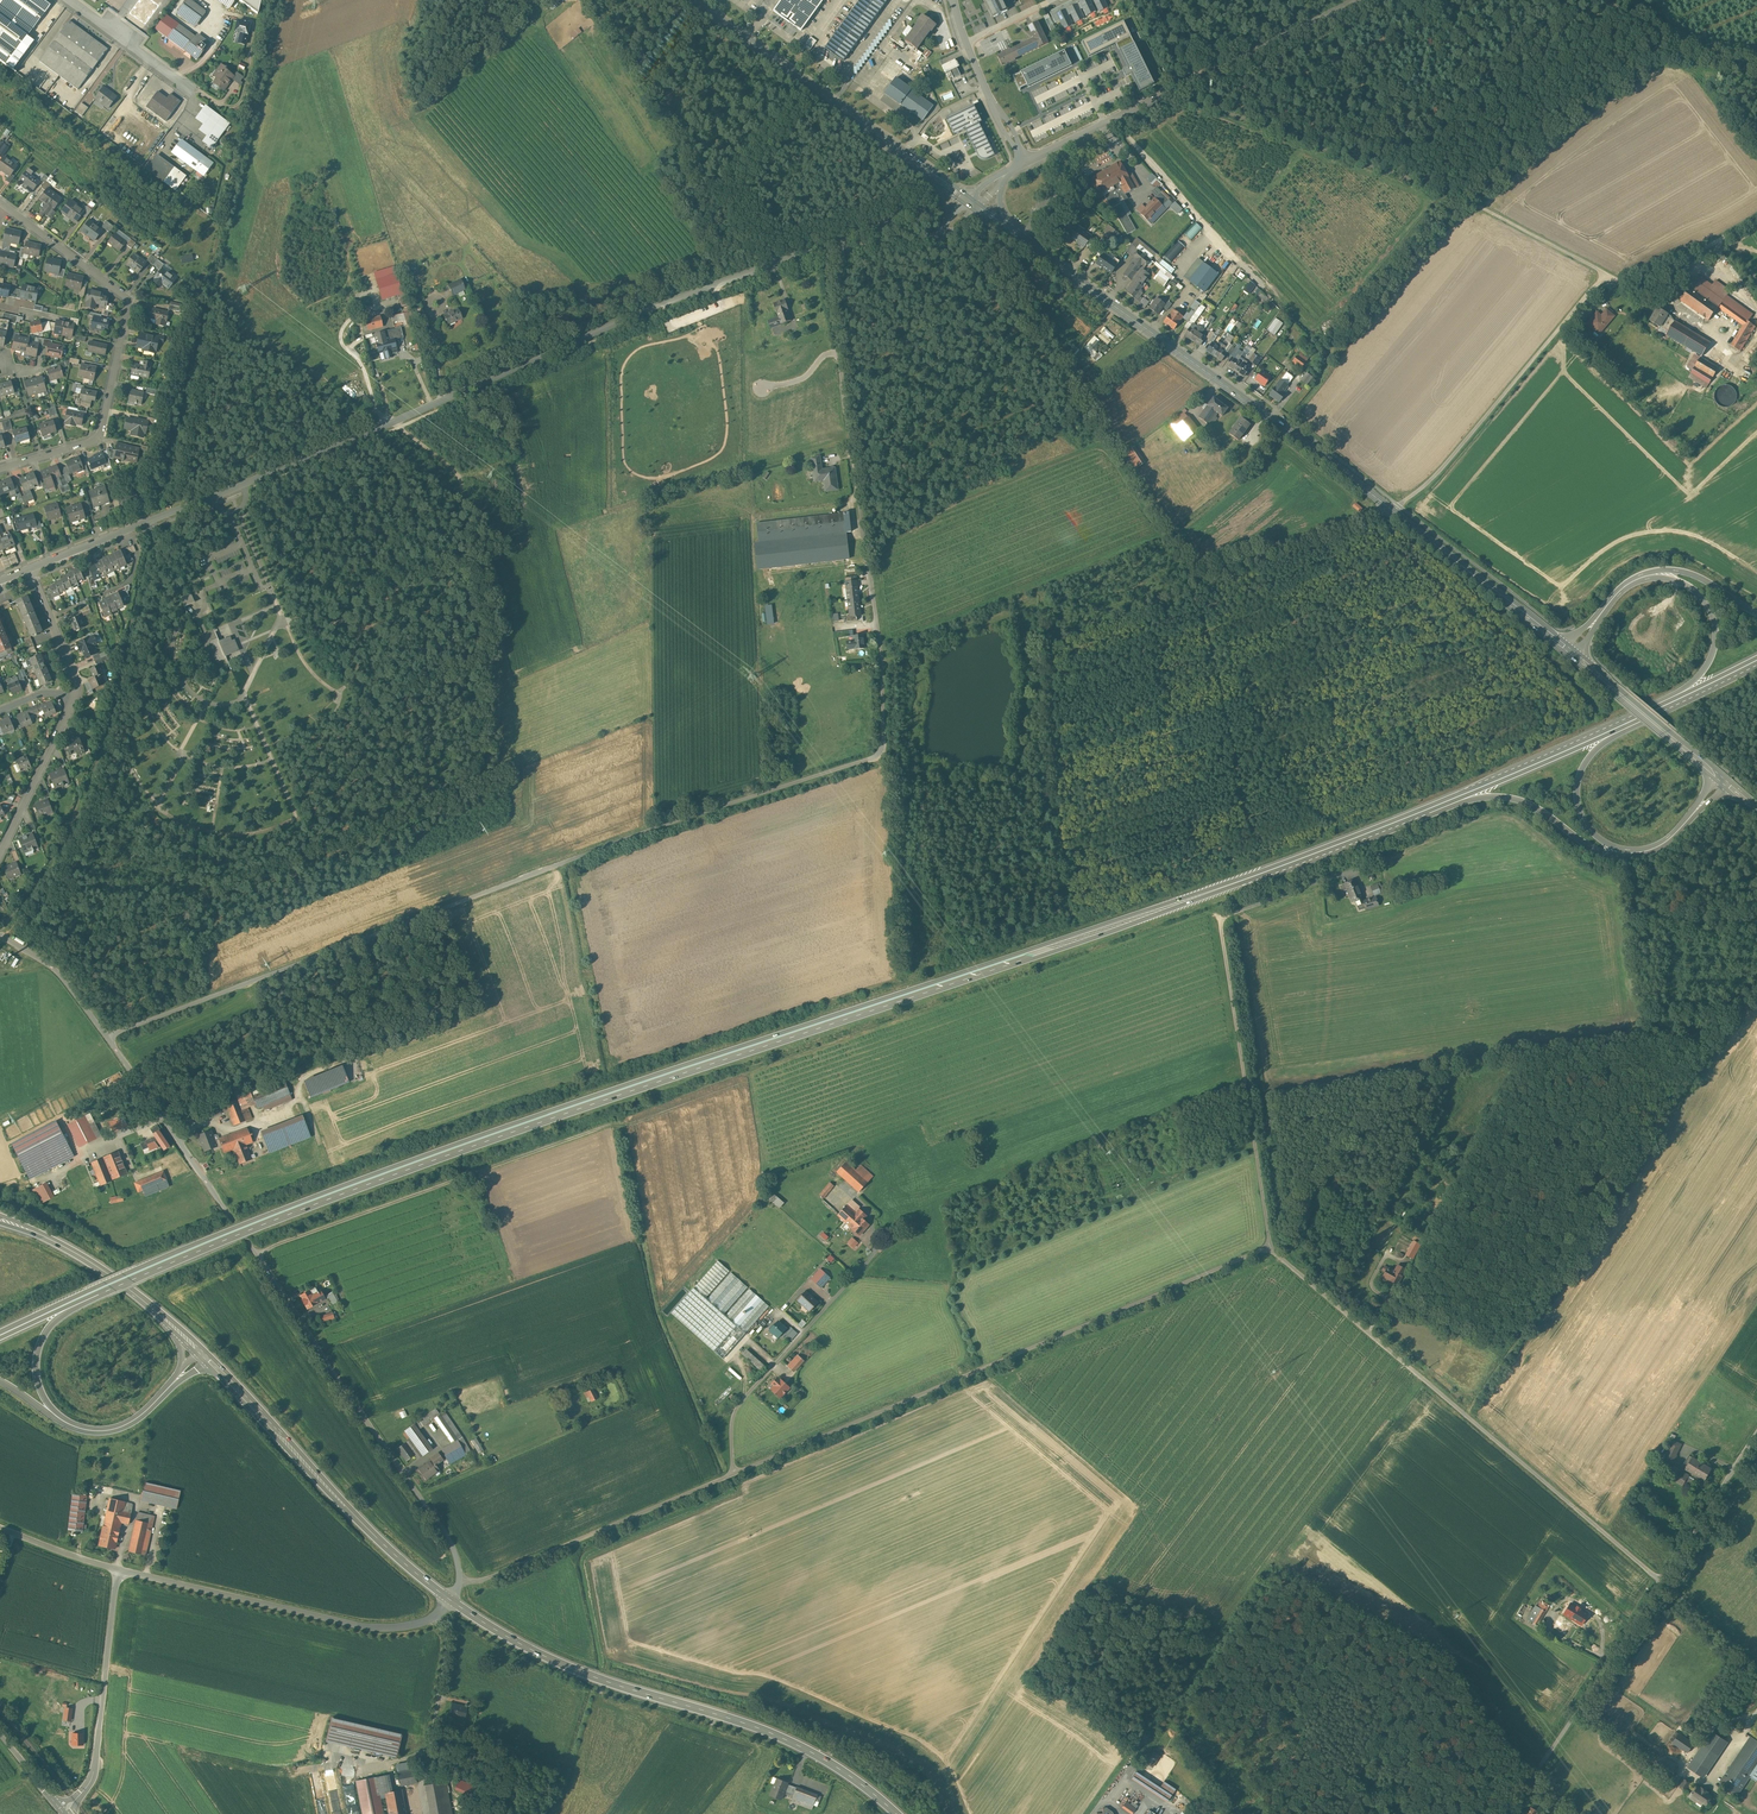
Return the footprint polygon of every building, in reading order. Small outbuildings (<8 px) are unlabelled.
[(0,2),(0,6),(32,29),(49,6),(41,0),(1,0),(0,2)] [(188,0),(187,0),(176,13),(194,26),(204,12),(188,0)] [(232,0),(229,0),(224,7),(231,12),(237,4),(232,0)] [(259,10),(261,0),(246,0),(259,10)] [(774,11),(801,31),(823,0),(781,0),(774,11)] [(825,48),(843,61),(887,0),(860,0),(825,48)] [(990,9),(989,10),(992,16),(993,16),(994,17),(1007,10),(1002,0),(985,0),(990,9)] [(1050,12),(1055,23),(1059,21),(1064,29),(1072,25),(1068,16),(1071,14),(1076,23),(1085,19),(1080,10),(1083,9),(1087,17),(1096,12),(1092,4),(1094,3),(1099,13),(1109,8),(1106,0),(1074,0),(1050,12)] [(27,36),(32,29),(0,6),(0,16),(27,36)] [(936,25),(922,15),(917,22),(918,23),(905,41),(917,49),(930,31),(931,31),(936,25)] [(16,50),(27,36),(0,16),(0,39),(16,50)] [(108,49),(69,20),(39,60),(77,89),(108,49)] [(245,45),(250,24),(238,21),(235,31),(241,32),(238,43),(245,45)] [(1131,36),(1123,21),(1082,42),(1089,57),(1116,43),(1131,36)] [(1038,22),(1028,27),(1034,38),(1010,50),(1009,48),(1008,49),(1001,52),(1001,53),(1001,55),(997,56),(1002,65),(1005,63),(1006,65),(1015,60),(1014,59),(1038,47),(1038,48),(1048,43),(1048,42),(1047,42),(1038,23),(1038,22)] [(207,44),(178,23),(167,38),(196,59),(207,44)] [(581,27),(571,33),(574,38),(584,32),(581,27)] [(1058,37),(1062,43),(1068,39),(1065,34),(1058,37)] [(1119,50),(1134,43),(1131,36),(1116,43),(1119,50)] [(0,39),(0,60),(5,64),(16,50),(0,39)] [(1134,43),(1119,50),(1127,67),(1126,68),(1126,69),(1122,70),(1125,75),(1126,77),(1131,74),(1139,92),(1154,84),(1134,43)] [(921,55),(927,57),(930,51),(924,48),(921,55)] [(1071,65),(1064,51),(1020,72),(1021,73),(1014,76),(1014,75),(1013,76),(1020,91),(1021,90),(1020,89),(1027,85),(1028,87),(1071,65)] [(958,66),(955,59),(942,66),(945,72),(949,70),(953,79),(960,75),(956,67),(958,66)] [(229,70),(221,64),(217,69),(219,71),(214,75),(217,78),(214,82),(223,90),(233,76),(228,72),(229,70)] [(895,75),(883,92),(900,103),(901,102),(911,87),(911,86),(895,75)] [(116,97),(103,87),(96,97),(100,100),(99,102),(108,108),(116,97)] [(901,102),(923,118),(934,103),(911,87),(901,102)] [(166,98),(156,91),(146,106),(165,120),(180,101),(170,93),(166,98)] [(81,103),(75,111),(82,116),(88,108),(81,103)] [(973,105),(945,118),(954,135),(965,130),(976,153),(979,158),(984,159),(988,158),(994,155),(979,123),(982,121),(973,105)] [(229,123),(205,106),(196,118),(204,124),(200,129),(208,135),(203,140),(211,147),(229,123)] [(936,143),(940,141),(934,127),(929,129),(936,143)] [(942,149),(960,141),(957,136),(940,144),(942,149)] [(212,162),(181,140),(172,152),(202,175),(212,162)] [(0,151),(0,156),(1,157),(8,147),(5,144),(0,150),(0,151)] [(178,172),(156,154),(146,168),(169,185),(178,172)] [(3,157),(0,161),(0,169),(10,176),(11,174),(17,166),(3,157)] [(1125,173),(1119,162),(1108,168),(1107,167),(1102,169),(1103,171),(1088,179),(1092,188),(1090,189),(1092,193),(1094,191),(1098,198),(1104,195),(1105,197),(1110,205),(1111,207),(1120,202),(1121,202),(1119,197),(1133,189),(1127,178),(1130,176),(1128,172),(1125,173)] [(33,172),(28,168),(26,171),(25,171),(19,180),(28,186),(25,189),(31,193),(33,190),(40,181),(31,175),(33,172)] [(185,177),(178,172),(169,185),(175,190),(185,177)] [(10,176),(6,181),(10,183),(15,176),(11,174),(10,176)] [(1132,175),(1130,176),(1127,178),(1133,189),(1138,186),(1132,175)] [(51,184),(46,180),(44,183),(41,187),(45,191),(47,188),(48,189),(51,184)] [(1156,196),(1154,198),(1166,209),(1170,205),(1177,212),(1180,209),(1157,187),(1151,191),(1156,196)] [(48,189),(47,188),(45,191),(39,199),(43,202),(52,209),(53,210),(61,199),(48,189)] [(1110,205),(1105,197),(1099,201),(1103,209),(1110,205)] [(1145,207),(1141,204),(1136,210),(1151,224),(1166,209),(1154,198),(1145,207)] [(84,210),(71,200),(61,212),(66,216),(67,215),(76,221),(81,215),(84,210)] [(1123,201),(1121,202),(1120,202),(1128,215),(1130,214),(1123,201)] [(52,209),(43,202),(41,205),(41,206),(43,208),(42,210),(42,212),(44,214),(46,213),(48,215),(47,216),(51,219),(55,213),(52,210),(52,209)] [(1120,202),(1111,207),(1115,215),(1126,234),(1135,229),(1128,215),(1120,202)] [(87,206),(84,210),(81,215),(86,218),(92,210),(87,206)] [(89,220),(81,231),(86,235),(87,234),(95,240),(94,241),(102,230),(89,220)] [(114,227),(107,222),(103,228),(109,232),(114,227)] [(1195,222),(1184,234),(1191,240),(1202,228),(1195,222)] [(1091,236),(1077,226),(1069,236),(1083,247),(1085,245),(1091,236)] [(1115,230),(1110,227),(1106,233),(1110,236),(1115,230)] [(21,232),(6,229),(4,241),(11,242),(18,244),(21,232)] [(115,233),(108,242),(119,251),(126,242),(115,233)] [(1096,241),(1091,236),(1085,245),(1090,249),(1096,241)] [(1137,238),(1132,244),(1150,260),(1155,253),(1137,238)] [(136,243),(130,239),(126,245),(131,249),(136,243)] [(1171,262),(1186,247),(1178,240),(1164,256),(1171,262)] [(41,245),(26,242),(25,248),(24,253),(38,256),(41,245)] [(1150,260),(1132,244),(1127,251),(1136,258),(1123,275),(1132,281),(1125,292),(1134,299),(1135,297),(1139,299),(1143,294),(1142,292),(1142,291),(1141,290),(1143,287),(1141,286),(1146,279),(1137,272),(1142,266),(1144,268),(1150,260)] [(1,251),(0,257),(0,264),(13,267),(16,255),(9,253),(2,251),(1,251)] [(146,263),(134,253),(126,264),(138,273),(146,263)] [(1113,261),(1102,253),(1095,262),(1110,273),(1119,261),(1115,258),(1113,261)] [(183,263),(196,260),(194,254),(182,256),(183,263)] [(157,259),(151,255),(147,260),(153,265),(157,259)] [(53,259),(47,258),(45,271),(58,274),(59,268),(61,261),(53,260),(53,259)] [(164,264),(157,259),(153,265),(159,270),(164,264)] [(1218,273),(1202,262),(1188,281),(1204,292),(1218,273)] [(1699,263),(1691,270),(1696,276),(1704,268),(1699,263)] [(176,279),(162,269),(155,278),(153,282),(157,285),(160,282),(168,288),(176,279)] [(402,294),(396,273),(375,280),(382,300),(402,294)] [(83,277),(68,274),(65,286),(80,290),(81,286),(83,277)] [(3,284),(4,279),(0,278),(0,295),(8,297),(10,286),(3,284)] [(460,279),(448,285),(453,295),(465,290),(460,279)] [(1679,286),(1671,280),(1669,283),(1677,289),(1679,286)] [(1723,301),(1695,281),(1691,286),(1719,307),(1723,301)] [(1265,302),(1269,298),(1254,284),(1250,289),(1265,302)] [(38,288),(23,285),(21,292),(20,298),(21,298),(21,297),(30,299),(30,300),(35,301),(38,288)] [(1691,286),(1690,286),(1680,300),(1709,320),(1719,307),(1691,286)] [(103,293),(89,290),(86,301),(87,301),(86,307),(92,308),(93,303),(100,304),(102,298),(103,293)] [(1208,297),(1212,299),(1210,303),(1216,306),(1220,299),(1210,293),(1208,297)] [(406,296),(399,299),(401,306),(409,304),(406,296)] [(1146,300),(1143,297),(1138,304),(1141,307),(1146,300)] [(1165,303),(1156,297),(1148,307),(1157,314),(1162,307),(1165,303)] [(1200,304),(1195,299),(1183,317),(1187,320),(1200,304)] [(785,300),(773,304),(777,314),(779,317),(781,324),(791,321),(787,310),(788,310),(785,300)] [(1165,303),(1162,307),(1167,310),(1172,303),(1168,300),(1165,303)] [(114,304),(106,303),(105,307),(105,310),(112,312),(114,304)] [(1745,319),(1723,303),(1720,308),(1744,325),(1731,346),(1740,351),(1755,327),(1745,319)] [(1204,307),(1200,304),(1187,320),(1192,324),(1204,307)] [(421,305),(414,307),(416,313),(423,311),(421,305)] [(458,308),(443,314),(448,324),(462,318),(458,308)] [(1668,314),(1658,308),(1650,321),(1660,327),(1661,325),(1669,330),(1675,321),(1669,318),(1671,316),(1668,314)] [(168,312),(152,309),(151,317),(160,319),(158,325),(165,326),(166,321),(168,312)] [(1183,317),(1173,309),(1163,322),(1173,330),(1183,317)] [(1614,316),(1606,309),(1601,316),(1601,317),(1603,318),(1605,317),(1610,321),(1614,316)] [(423,311),(416,313),(418,320),(425,318),(423,311)] [(1601,316),(1596,312),(1587,323),(1592,327),(1592,329),(1594,331),(1592,333),(1592,334),(1597,338),(1602,331),(1602,330),(1604,328),(1604,326),(1607,323),(1608,324),(1610,321),(1605,317),(1603,318),(1601,317),(1601,316)] [(17,316),(10,314),(9,321),(9,322),(16,324),(17,316)] [(380,315),(364,319),(367,330),(382,327),(380,315)] [(100,318),(93,317),(91,328),(104,331),(104,328),(107,328),(109,320),(101,318),(100,318)] [(770,328),(781,324),(779,317),(768,321),(770,328)] [(1268,328),(1275,333),(1282,324),(1275,318),(1268,328)] [(0,319),(0,329),(0,332),(6,333),(9,322),(9,321),(2,319),(0,319)] [(49,321),(41,323),(40,321),(30,323),(32,333),(42,331),(42,332),(51,330),(49,322),(49,321)] [(65,322),(56,321),(56,323),(54,331),(54,333),(63,335),(65,322)] [(1711,343),(1675,321),(1669,330),(1666,334),(1702,356),(1711,343)] [(69,323),(65,322),(63,335),(71,337),(74,325),(74,324),(69,323)] [(1195,326),(1192,324),(1183,334),(1191,340),(1197,332),(1201,326),(1198,324),(1195,326)] [(400,327),(375,333),(377,343),(379,352),(396,348),(394,340),(403,337),(400,327)] [(1107,344),(1115,336),(1105,328),(1098,336),(1107,344)] [(1214,333),(1211,330),(1205,338),(1209,340),(1213,334),(1214,333)] [(1200,334),(1197,332),(1191,340),(1199,345),(1204,337),(1200,334)] [(158,337),(139,333),(136,347),(143,348),(142,351),(148,352),(151,349),(156,350),(156,349),(157,348),(158,345),(157,344),(158,341),(162,342),(164,337),(158,336),(158,337)] [(1095,350),(1101,343),(1097,339),(1098,338),(1094,335),(1083,347),(1095,358),(1099,353),(1095,350)] [(19,337),(17,336),(16,341),(14,349),(26,352),(28,342),(29,339),(19,337)] [(52,341),(44,339),(42,346),(48,347),(48,343),(52,344),(52,341)] [(1212,343),(1211,342),(1206,350),(1214,355),(1223,342),(1219,340),(1216,345),(1212,343)] [(107,345),(90,341),(87,351),(105,355),(107,345)] [(37,344),(28,342),(26,352),(25,354),(26,354),(27,352),(30,353),(30,355),(35,356),(38,347),(38,344),(37,344)] [(1226,344),(1223,342),(1214,355),(1221,361),(1226,352),(1222,350),(1226,344)] [(1234,342),(1226,352),(1230,355),(1238,345),(1234,342)] [(52,344),(48,343),(48,347),(46,355),(61,358),(63,346),(52,344)] [(379,352),(377,343),(371,344),(374,354),(379,352)] [(1297,353),(1296,354),(1306,361),(1310,356),(1297,347),(1294,351),(1297,353)] [(1306,361),(1296,354),(1291,361),(1300,369),(1306,361)] [(1066,357),(1065,370),(1075,371),(1077,359),(1066,357)] [(1238,360),(1234,357),(1228,366),(1235,371),(1241,363),(1238,360)] [(1713,364),(1701,357),(1692,372),(1688,378),(1706,388),(1719,368),(1713,364)] [(143,366),(133,364),(131,374),(138,375),(138,376),(148,378),(151,363),(144,361),(143,366)] [(1244,365),(1241,363),(1235,371),(1243,376),(1249,368),(1244,365)] [(92,367),(81,365),(79,376),(84,377),(83,378),(93,380),(96,367),(92,366),(92,367)] [(57,367),(47,370),(50,380),(63,377),(60,368),(60,367),(57,367)] [(1271,377),(1261,370),(1255,379),(1264,386),(1271,377)] [(1286,371),(1280,379),(1287,385),(1294,377),(1286,371)] [(1313,377),(1306,371),(1299,380),(1306,385),(1313,377)] [(42,377),(37,378),(37,379),(33,380),(37,393),(44,391),(46,391),(44,383),(42,377)] [(1287,385),(1280,379),(1269,394),(1279,402),(1285,394),(1282,391),(1287,385)] [(33,380),(30,381),(30,380),(25,382),(27,389),(29,396),(31,395),(37,393),(33,380)] [(11,382),(2,384),(5,394),(13,392),(14,391),(12,387),(11,382)] [(1726,387),(1724,387),(1722,387),(1721,388),(1719,389),(1718,389),(1717,390),(1716,391),(1715,393),(1714,394),(1713,396),(1713,397),(1713,398),(1713,399),(1713,400),(1714,401),(1714,402),(1715,403),(1716,405),(1718,406),(1719,407),(1720,407),(1721,408),(1723,408),(1725,408),(1726,408),(1728,408),(1729,407),(1730,406),(1732,405),(1733,404),(1734,403),(1734,401),(1735,400),(1735,399),(1735,398),(1735,397),(1735,396),(1735,395),(1734,393),(1733,392),(1732,391),(1731,390),(1730,389),(1729,389),(1729,388),(1727,388),(1726,387)] [(29,396),(27,389),(23,391),(27,403),(32,401),(31,395),(29,396)] [(84,389),(81,389),(79,400),(82,401),(81,406),(90,408),(91,400),(95,401),(97,392),(84,389)] [(144,392),(131,389),(128,402),(129,401),(135,402),(134,403),(136,404),(141,405),(144,392)] [(1201,407),(1204,409),(1198,416),(1211,426),(1217,417),(1214,415),(1216,411),(1222,416),(1228,408),(1213,396),(1207,404),(1205,403),(1201,407)] [(55,406),(47,409),(50,417),(57,414),(55,406)] [(79,413),(67,410),(65,421),(65,424),(66,423),(71,424),(71,426),(72,426),(72,423),(81,425),(83,414),(84,414),(79,413)] [(1183,412),(1170,423),(1184,440),(1197,429),(1183,412)] [(1250,424),(1240,417),(1228,433),(1237,440),(1250,424)] [(146,421),(135,418),(134,420),(127,418),(124,428),(131,430),(131,429),(134,429),(133,435),(143,438),(144,430),(146,431),(148,422),(146,421)] [(10,420),(1,422),(3,428),(4,431),(12,429),(10,420)] [(53,421),(39,425),(42,436),(51,433),(56,432),(53,421)] [(1217,435),(1213,427),(1207,435),(1212,440),(1217,435)] [(26,428),(13,432),(16,443),(20,441),(20,442),(21,442),(20,441),(29,439),(30,439),(26,428)] [(139,449),(122,445),(122,444),(117,443),(116,450),(114,457),(123,459),(122,460),(123,461),(124,459),(136,462),(139,449)] [(1134,446),(1124,453),(1134,469),(1145,461),(1134,446)] [(116,450),(107,448),(106,449),(108,456),(111,459),(114,458),(114,457),(116,450)] [(101,452),(97,454),(97,455),(88,459),(92,469),(102,465),(101,463),(105,462),(103,457),(101,452)] [(78,457),(66,462),(70,473),(83,468),(81,463),(78,457)] [(821,465),(813,465),(814,477),(824,477),(825,490),(838,489),(836,468),(821,469),(821,465)] [(56,466),(44,470),(48,481),(51,479),(60,476),(56,466)] [(51,479),(48,481),(44,470),(41,472),(48,488),(54,486),(51,479)] [(29,475),(19,480),(24,491),(30,489),(33,487),(34,488),(34,487),(34,486),(38,484),(38,485),(39,485),(35,478),(33,472),(29,474),(29,475)] [(0,482),(0,494),(8,491),(10,495),(15,493),(15,495),(16,495),(14,489),(13,485),(11,482),(9,478),(0,482)] [(16,484),(13,485),(14,489),(16,495),(18,500),(22,498),(21,497),(16,484)] [(100,489),(89,492),(93,507),(109,502),(105,487),(104,488),(100,489)] [(30,489),(24,491),(23,491),(25,495),(27,502),(34,499),(30,489)] [(130,490),(127,493),(126,492),(124,493),(123,492),(120,494),(120,496),(117,496),(120,506),(120,507),(126,505),(125,503),(129,501),(130,503),(137,496),(130,490)] [(117,496),(112,498),(114,507),(120,506),(117,496)] [(87,500),(81,502),(82,504),(84,503),(86,510),(90,509),(87,500)] [(57,503),(44,507),(48,521),(54,519),(53,518),(61,516),(57,503)] [(82,504),(66,509),(70,522),(71,522),(70,521),(84,517),(84,518),(85,518),(83,512),(86,510),(84,503),(82,504)] [(1360,512),(1361,511),(1362,509),(1355,503),(1353,506),(1359,511),(1360,512)] [(843,513),(757,522),(759,541),(845,532),(843,513)] [(33,514),(17,519),(19,527),(13,529),(14,532),(36,526),(35,522),(33,514)] [(17,519),(11,520),(13,529),(19,527),(17,519)] [(6,548),(10,547),(14,545),(10,535),(9,535),(8,531),(3,533),(4,537),(0,539),(0,551),(6,548)] [(849,558),(846,533),(755,543),(758,569),(849,558)] [(133,545),(121,550),(121,551),(124,559),(131,557),(130,554),(136,551),(133,545)] [(121,551),(114,554),(120,567),(126,564),(124,559),(121,551)] [(14,553),(1,558),(5,568),(18,563),(14,553)] [(114,554),(108,557),(108,558),(113,570),(120,568),(120,567),(114,554)] [(108,558),(101,560),(102,561),(107,574),(113,571),(113,570),(108,558)] [(102,561),(95,564),(101,577),(107,574),(102,561)] [(95,564),(88,567),(92,576),(94,580),(101,578),(101,577),(95,564)] [(79,568),(76,569),(72,571),(73,572),(76,580),(83,578),(79,568)] [(73,572),(66,575),(67,576),(67,577),(70,585),(70,584),(71,586),(72,589),(77,587),(76,584),(77,583),(76,580),(73,572)] [(92,576),(88,577),(91,587),(96,585),(94,580),(92,576)] [(67,577),(60,579),(61,581),(64,589),(65,589),(71,586),(70,584),(70,585),(67,577)] [(857,580),(846,582),(848,601),(859,599),(857,580)] [(61,581),(54,584),(55,585),(58,593),(59,593),(65,590),(65,589),(64,589),(61,581)] [(55,585),(49,588),(49,589),(53,597),(59,595),(59,593),(58,593),(55,585)] [(126,589),(120,592),(122,599),(129,596),(127,591),(129,591),(129,587),(129,585),(124,586),(126,589)] [(53,597),(49,589),(45,591),(50,601),(53,599),(53,597)] [(123,606),(118,593),(111,595),(112,596),(117,609),(123,606)] [(191,593),(181,597),(184,606),(194,603),(191,593)] [(112,596),(105,599),(106,601),(111,613),(117,610),(117,609),(112,596)] [(41,632),(27,597),(16,601),(31,636),(41,632)] [(859,599),(848,601),(850,616),(857,615),(861,615),(859,599)] [(0,604),(0,607),(1,610),(11,607),(8,601),(0,604)] [(85,601),(78,603),(81,609),(87,606),(85,601)] [(106,601),(99,604),(104,617),(111,614),(111,613),(106,601)] [(771,604),(764,604),(765,624),(772,623),(771,604)] [(79,616),(70,620),(74,631),(79,629),(84,627),(79,616)] [(0,622),(0,653),(11,648),(0,622)] [(864,635),(853,635),(853,642),(847,642),(848,649),(864,648),(864,635)] [(30,636),(24,639),(27,648),(33,645),(30,636)] [(217,639),(210,641),(219,661),(226,658),(225,657),(239,651),(235,639),(232,640),(230,637),(218,642),(217,639)] [(90,644),(81,648),(86,658),(94,654),(90,644)] [(40,654),(30,659),(30,660),(33,665),(43,661),(42,661),(40,655),(40,654)] [(43,661),(33,665),(33,666),(35,672),(46,668),(45,668),(43,662),(43,661)] [(99,665),(90,669),(94,678),(101,676),(103,675),(99,665)] [(46,668),(35,672),(38,679),(48,674),(45,668),(46,668)] [(48,674),(38,679),(41,685),(44,684),(51,681),(48,675),(48,674)] [(101,676),(94,678),(88,680),(92,689),(104,684),(101,676)] [(18,681),(8,685),(12,694),(22,690),(18,681)] [(51,701),(40,706),(41,706),(37,707),(39,711),(42,710),(45,717),(56,713),(53,706),(51,701)] [(30,710),(27,712),(27,711),(17,715),(18,720),(21,727),(32,723),(29,716),(32,714),(30,710)] [(0,721),(0,726),(3,733),(14,729),(11,722),(10,722),(9,717),(0,721)] [(78,737),(64,742),(68,752),(75,749),(77,755),(84,753),(78,737)] [(787,754),(775,757),(778,769),(790,766),(787,754)] [(26,756),(16,760),(17,764),(21,771),(31,767),(26,756)] [(63,758),(56,760),(59,768),(66,765),(63,758)] [(63,768),(57,770),(57,771),(49,774),(55,788),(62,785),(63,786),(64,785),(69,783),(63,768)] [(47,799),(34,804),(39,818),(52,813),(47,799)] [(32,822),(25,825),(28,832),(35,829),(32,822)] [(32,833),(18,838),(24,853),(32,850),(33,851),(34,850),(33,848),(37,847),(32,833)] [(16,862),(3,868),(7,878),(13,876),(13,877),(21,874),(16,862)] [(1354,879),(1344,883),(1345,884),(1340,886),(1342,891),(1347,890),(1352,902),(1355,901),(1358,908),(1364,906),(1365,906),(1363,901),(1360,892),(1361,891),(1360,889),(1358,889),(1354,879)] [(1377,883),(1371,886),(1374,896),(1381,893),(1377,883)] [(1375,897),(1363,901),(1365,906),(1364,906),(1365,909),(1378,905),(1376,898),(1375,897)] [(342,1065),(304,1081),(310,1098),(349,1082),(342,1065)] [(285,1082),(260,1093),(265,1104),(290,1094),(285,1082)] [(251,1092),(237,1098),(237,1099),(242,1110),(247,1108),(255,1104),(252,1096),(251,1092)] [(260,1093),(252,1096),(255,1104),(257,1108),(265,1104),(260,1093)] [(237,1099),(225,1104),(228,1111),(234,1125),(252,1118),(247,1108),(242,1110),(237,1099)] [(225,1104),(205,1112),(208,1119),(228,1111),(225,1104)] [(302,1115),(260,1131),(268,1153),(311,1137),(302,1115)] [(84,1116),(68,1125),(79,1146),(95,1138),(84,1116)] [(119,1118),(109,1122),(112,1132),(123,1127),(119,1118)] [(56,1121),(12,1144),(29,1178),(73,1155),(56,1121)] [(150,1130),(153,1134),(159,1131),(160,1133),(162,1132),(157,1125),(150,1130)] [(247,1128),(232,1133),(218,1139),(219,1139),(222,1148),(224,1153),(232,1150),(245,1144),(252,1142),(247,1128)] [(210,1130),(198,1135),(204,1151),(213,1148),(214,1151),(222,1148),(219,1139),(214,1141),(210,1130)] [(160,1133),(159,1131),(153,1134),(155,1137),(161,1146),(164,1150),(170,1146),(160,1133)] [(157,1149),(161,1146),(155,1137),(140,1143),(143,1150),(148,1147),(150,1151),(157,1148),(157,1149)] [(245,1144),(232,1150),(234,1155),(236,1154),(239,1164),(251,1159),(245,1144)] [(118,1151),(91,1162),(100,1186),(112,1181),(112,1179),(127,1173),(118,1151)] [(867,1182),(845,1162),(837,1171),(859,1192),(867,1182)] [(138,1192),(142,1190),(167,1180),(163,1171),(135,1183),(138,1192)] [(167,1180),(142,1190),(145,1196),(169,1186),(167,1180)] [(830,1182),(819,1195),(823,1199),(834,1186),(830,1182)] [(54,1197),(46,1183),(32,1190),(40,1204),(54,1197)] [(771,1192),(766,1197),(778,1208),(783,1203),(771,1192)] [(847,1204),(837,1215),(826,1225),(821,1230),(831,1239),(846,1223),(856,1212),(847,1204)] [(859,1209),(856,1213),(856,1212),(846,1223),(859,1235),(869,1225),(863,1219),(866,1215),(859,1209)] [(846,1242),(855,1251),(861,1244),(852,1236),(846,1242)] [(1414,1240),(1405,1255),(1412,1259),(1421,1244),(1414,1240)] [(1363,1256),(1368,1258),(1371,1249),(1365,1247),(1363,1256)] [(830,1254),(825,1258),(830,1262),(834,1259),(830,1254)] [(769,1306),(718,1260),(694,1287),(745,1333),(769,1306)] [(1394,1271),(1387,1268),(1383,1276),(1397,1285),(1406,1270),(1398,1265),(1394,1271)] [(830,1278),(820,1268),(811,1278),(821,1288),(830,1278)] [(745,1333),(694,1287),(671,1313),(722,1359),(745,1333)] [(318,1292),(315,1288),(300,1296),(307,1308),(324,1299),(320,1291),(318,1292)] [(806,1291),(797,1300),(809,1311),(818,1302),(806,1291)] [(333,1292),(326,1296),(331,1305),(338,1301),(333,1292)] [(321,1316),(323,1323),(338,1318),(335,1311),(321,1316)] [(786,1328),(778,1321),(769,1330),(777,1338),(786,1328)] [(791,1327),(782,1336),(785,1339),(794,1330),(791,1327)] [(745,1348),(741,1353),(759,1371),(765,1364),(758,1358),(757,1360),(745,1348)] [(798,1355),(787,1366),(794,1372),(805,1361),(798,1355)] [(729,1366),(727,1369),(739,1379),(741,1377),(729,1366)] [(780,1379),(778,1377),(772,1384),(778,1389),(774,1392),(780,1397),(789,1387),(780,1379)] [(594,1388),(584,1393),(586,1397),(589,1396),(591,1401),(598,1397),(594,1388)] [(435,1408),(419,1420),(423,1426),(434,1418),(440,1414),(435,1408)] [(403,1417),(409,1415),(406,1409),(401,1412),(403,1417)] [(457,1440),(440,1414),(434,1418),(451,1443),(457,1440)] [(432,1448),(414,1424),(405,1431),(422,1455),(432,1448)] [(479,1437),(473,1439),(479,1453),(485,1450),(479,1437)] [(1682,1444),(1673,1439),(1663,1459),(1673,1463),(1682,1444)] [(451,1443),(441,1449),(449,1464),(466,1454),(457,1440),(451,1443)] [(405,1442),(397,1449),(406,1461),(414,1454),(405,1442)] [(1692,1458),(1686,1469),(1695,1474),(1693,1476),(1704,1482),(1712,1469),(1692,1458)] [(431,1460),(416,1471),(424,1481),(439,1470),(431,1460)] [(1688,1475),(1680,1470),(1674,1480),(1683,1485),(1688,1475)] [(179,1490),(145,1481),(140,1500),(176,1508),(179,1490)] [(86,1496),(72,1494),(68,1530),(83,1531),(86,1496)] [(133,1503),(109,1497),(99,1539),(104,1541),(103,1545),(108,1547),(109,1545),(114,1546),(121,1522),(128,1523),(133,1503)] [(154,1515),(137,1511),(128,1551),(145,1554),(154,1515)] [(1548,1607),(1540,1602),(1529,1620),(1537,1625),(1548,1607)] [(1568,1616),(1561,1612),(1552,1627),(1566,1635),(1573,1624),(1566,1619),(1568,1616)] [(1187,1624),(1180,1634),(1184,1636),(1191,1627),(1187,1624)] [(467,1707),(452,1704),(449,1714),(465,1718),(467,1707)] [(72,1709),(65,1708),(63,1719),(70,1720),(72,1709)] [(402,1733),(332,1717),(326,1740),(396,1757),(402,1733)] [(1679,1731),(1672,1741),(1689,1753),(1696,1744),(1679,1731)] [(1728,1742),(1712,1731),(1688,1767),(1704,1778),(1728,1742)] [(83,1733),(72,1733),(72,1744),(83,1744),(83,1733)] [(1754,1738),(1724,1783),(1738,1793),(1748,1777),(1756,1764),(1756,1741),(1754,1738)] [(1154,1752),(1146,1763),(1152,1767),(1155,1763),(1153,1761),(1158,1755),(1154,1752)] [(1679,1765),(1661,1753),(1654,1763),(1672,1775),(1679,1765)] [(413,1760),(396,1763),(400,1785),(417,1782),(413,1760)] [(1748,1777),(1756,1782),(1756,1780),(1756,1764),(1748,1777)] [(1160,1787),(1136,1771),(1132,1777),(1168,1801),(1176,1789),(1164,1781),(1160,1787)] [(376,1777),(379,1794),(385,1793),(392,1791),(389,1775),(376,1777)] [(356,1780),(363,1813),(383,1813),(382,1811),(379,1794),(376,1777),(356,1780)] [(788,1782),(778,1778),(775,1784),(774,1783),(769,1794),(781,1799),(784,1790),(787,1783),(788,1782)] [(1691,1783),(1685,1779),(1680,1786),(1686,1791),(1691,1783)] [(472,1785),(459,1780),(455,1789),(469,1795),(472,1785)] [(425,1785),(431,1813),(452,1813),(445,1781),(425,1785)] [(797,1787),(787,1783),(784,1790),(794,1794),(797,1787)] [(1696,1785),(1688,1797),(1706,1809),(1715,1796),(1700,1787),(1696,1785)] [(818,1795),(797,1786),(797,1787),(794,1794),(791,1801),(812,1809),(815,1801),(818,1795)] [(385,1793),(388,1809),(389,1813),(406,1813),(401,1789),(392,1791),(385,1793)] [(385,1793),(379,1794),(382,1811),(388,1809),(385,1793)] [(1121,1797),(1117,1803),(1132,1813),(1136,1808),(1121,1797)] [(325,1803),(318,1805),(320,1813),(328,1813),(325,1803)]
